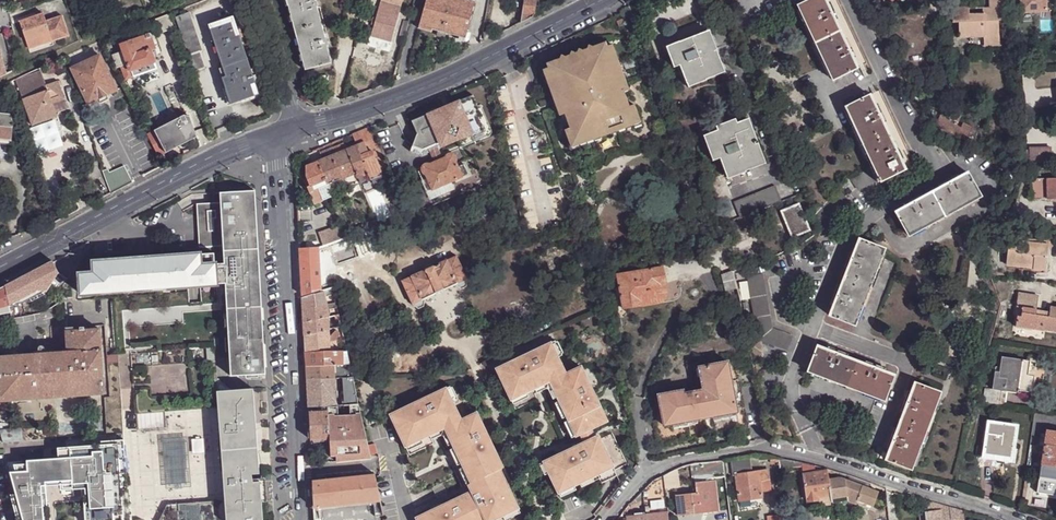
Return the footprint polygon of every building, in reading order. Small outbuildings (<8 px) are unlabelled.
[(291,14),(299,48),(301,53),(305,70),(332,64),(327,47),(326,40),(317,8),(316,1),(315,0),(287,0),(289,8),(291,14)] [(403,0),(382,0),(372,36),(373,36),(370,44),(388,49),(391,41),(392,41),(403,0)] [(419,28),(431,32),(432,30),(465,39),(475,3),(463,0),(427,0),(419,28)] [(533,17),(535,0),(524,0),(521,23),(533,17)] [(857,67),(825,0),(807,0),(797,5),(832,79),(857,67)] [(857,67),(860,66),(864,64),(866,63),(849,26),(837,0),(825,0),(857,67)] [(952,9),(953,24),(958,23),(959,37),(983,36),(983,38),(984,44),(999,44),(999,22),(1004,21),(1003,0),(988,0),(989,8),(989,15),(982,15),(969,16),(968,8),(952,9)] [(1020,14),(1046,12),(1045,0),(1019,0),(1020,14)] [(953,24),(952,9),(942,9),(942,24),(947,24),(953,24)] [(38,12),(19,19),(27,43),(50,35),(53,41),(69,36),(62,16),(46,22),(44,14),(39,15),(38,12)] [(176,17),(194,71),(205,67),(199,51),(202,50),(189,12),(176,17)] [(160,34),(174,29),(169,14),(155,19),(160,34)] [(208,25),(223,68),(226,77),(222,78),(231,105),(259,94),(242,42),(238,33),(232,16),(208,25)] [(627,23),(625,17),(616,21),(618,27),(627,23)] [(404,38),(408,21),(404,20),(400,36),(404,38)] [(253,38),(250,29),(248,30),(248,29),(238,33),(242,42),(252,39),(253,38)] [(678,65),(686,84),(723,69),(717,51),(714,52),(706,31),(674,43),(675,47),(669,50),(675,66),(678,65)] [(483,43),(491,38),(490,32),(484,33),(483,43)] [(131,71),(155,63),(151,52),(155,50),(150,34),(121,44),(124,52),(113,55),(117,68),(123,66),(126,80),(133,78),(131,71)] [(50,35),(27,43),(29,49),(53,41),(50,35)] [(629,91),(612,44),(607,46),(606,41),(593,46),(589,44),(587,48),(583,49),(579,48),(577,52),(574,53),(571,51),(569,55),(565,56),(561,54),(559,58),(545,63),(547,68),(542,70),(559,116),(564,114),(569,128),(564,130),(570,148),(641,123),(634,104),(629,106),(624,93),(629,91)] [(99,99),(107,95),(117,90),(101,56),(72,69),(89,104),(99,99)] [(157,69),(155,63),(131,71),(133,78),(157,69)] [(723,69),(686,84),(688,88),(725,72),(723,69)] [(16,81),(33,127),(58,118),(55,109),(66,105),(58,82),(46,86),(41,72),(16,81)] [(320,86),(329,85),(329,76),(320,77),(320,86)] [(871,91),(869,92),(905,169),(911,166),(904,149),(906,148),(907,148),(894,120),(879,87),(876,89),(871,91)] [(844,104),(873,165),(878,177),(879,180),(880,181),(905,169),(869,92),(844,104)] [(109,100),(107,95),(99,99),(101,103),(109,100)] [(412,121),(417,134),(421,141),(418,148),(426,151),(430,150),(437,147),(441,145),(441,146),(449,142),(450,144),(457,141),(471,134),(472,136),(484,131),(480,120),(483,119),(479,109),(478,106),(473,95),(451,105),(441,109),(437,110),(436,110),(437,113),(429,116),(428,114),(412,121)] [(945,105),(935,123),(940,128),(957,137),(958,136),(966,140),(972,127),(964,123),(960,129),(956,127),(962,113),(945,105)] [(457,141),(460,148),(489,136),(490,136),(490,135),(491,135),(491,134),(492,133),(492,132),(491,132),(491,131),(483,110),(482,110),(482,109),(481,109),(480,108),(479,109),(483,119),(480,120),(484,131),(472,136),(471,134),(457,141)] [(11,131),(11,132),(13,133),(14,125),(11,116),(0,115),(0,130),(11,131)] [(185,116),(147,135),(159,158),(197,138),(190,117),(185,116)] [(58,118),(33,127),(35,133),(60,124),(58,118)] [(747,119),(745,120),(754,142),(757,141),(747,119)] [(721,156),(728,175),(764,161),(757,141),(754,142),(745,120),(718,130),(714,132),(708,134),(717,157),(721,156)] [(370,126),(356,133),(360,144),(364,142),(365,143),(375,139),(370,126)] [(0,130),(0,141),(10,142),(10,141),(11,132),(11,131),(0,130)] [(421,141),(417,134),(410,151),(421,156),(430,152),(430,150),(426,151),(418,148),(421,141)] [(714,159),(717,157),(708,134),(704,136),(714,159)] [(382,156),(375,139),(365,143),(372,160),(375,159),(382,156)] [(372,160),(365,143),(364,142),(360,144),(357,145),(368,174),(371,179),(382,175),(375,159),(372,160)] [(343,143),(332,148),(335,155),(323,159),(305,167),(305,175),(310,186),(306,188),(314,205),(334,196),(329,185),(356,173),(346,150),(343,143)] [(357,145),(346,150),(356,173),(357,178),(368,174),(357,145)] [(430,152),(435,163),(442,160),(437,147),(430,150),(430,152)] [(335,155),(332,148),(321,153),(323,159),(335,155)] [(1029,151),(1024,151),(1024,160),(1051,160),(1051,149),(1030,149),(1029,151)] [(432,191),(463,178),(458,168),(453,155),(442,160),(435,163),(423,168),(427,179),(432,191)] [(764,161),(728,175),(730,179),(766,165),(764,161)] [(878,177),(873,165),(860,171),(861,174),(851,179),(858,189),(876,180),(876,178),(878,177)] [(458,168),(463,178),(468,175),(464,166),(458,168)] [(111,194),(133,183),(124,167),(109,174),(113,181),(107,184),(111,194)] [(103,171),(107,184),(113,181),(109,174),(107,169),(103,171)] [(895,212),(908,236),(980,196),(967,172),(933,191),(895,212)] [(427,193),(432,191),(427,179),(422,182),(427,193)] [(1030,197),(1047,197),(1047,179),(1030,179),(1030,197)] [(1047,179),(1047,197),(1047,200),(1055,200),(1055,179),(1047,179)] [(736,219),(739,226),(752,221),(750,214),(783,200),(777,185),(735,202),(741,217),(736,219)] [(260,287),(255,190),(220,192),(220,202),(223,246),(224,264),(225,284),(228,333),(230,376),(245,375),(258,374),(265,374),(260,287)] [(399,202),(399,203),(404,217),(419,211),(413,196),(399,202)] [(223,246),(220,202),(196,203),(199,247),(223,246)] [(777,211),(786,238),(808,230),(799,203),(777,211)] [(346,239),(379,227),(376,221),(344,233),(346,239)] [(752,221),(739,226),(740,227),(741,229),(743,229),(746,230),(748,229),(751,228),(752,226),(753,224),(752,222),(752,221)] [(337,242),(346,239),(344,233),(343,231),(335,234),(337,242)] [(829,315),(855,325),(884,249),(859,239),(844,277),(829,315)] [(1019,268),(1044,271),(1046,245),(1031,244),(1031,241),(1010,240),(1009,251),(1006,251),(1006,264),(1019,265),(1019,268)] [(319,249),(299,250),(301,282),(320,281),(319,249)] [(751,258),(748,252),(736,257),(739,264),(751,258)] [(94,262),(94,273),(96,286),(201,279),(201,265),(200,255),(94,262)] [(456,285),(467,280),(456,256),(402,282),(413,305),(424,300),(456,285)] [(52,261),(4,285),(9,306),(45,286),(48,291),(59,274),(52,261)] [(216,285),(225,284),(224,264),(215,265),(216,285)] [(82,294),(213,285),(216,285),(215,265),(201,265),(201,279),(96,286),(94,273),(80,274),(82,294)] [(617,275),(623,309),(641,306),(640,301),(658,298),(661,296),(662,293),(660,285),(665,284),(663,267),(617,275)] [(725,291),(737,289),(734,273),(722,275),(725,291)] [(762,273),(747,277),(759,341),(787,351),(793,336),(773,328),(772,327),(762,273)] [(468,282),(467,280),(456,285),(457,287),(462,290),(467,287),(468,282)] [(746,282),(739,283),(742,301),(750,300),(746,282)] [(213,285),(215,333),(228,333),(225,284),(216,285),(213,285)] [(0,287),(0,314),(10,312),(9,307),(9,306),(4,285),(0,287)] [(45,286),(9,306),(9,307),(25,304),(48,291),(45,286)] [(323,291),(314,294),(316,308),(326,305),(323,291)] [(1055,332),(1055,309),(1049,308),(1048,317),(1034,315),(1037,296),(1018,293),(1016,307),(1021,308),(1020,316),(1017,316),(1015,326),(1055,332)] [(302,297),(303,324),(328,318),(326,305),(316,308),(314,294),(302,297)] [(425,302),(424,300),(413,305),(414,307),(418,310),(423,307),(425,302)] [(726,324),(744,321),(742,311),(724,314),(726,324)] [(339,320),(338,315),(328,318),(328,323),(339,320)] [(328,318),(303,324),(304,336),(329,331),(328,323),(328,318)] [(61,339),(60,321),(58,321),(52,327),(51,339),(61,339)] [(67,352),(102,350),(100,329),(66,332),(67,352)] [(329,336),(329,331),(304,336),(305,354),(330,352),(330,343),(334,343),(339,340),(340,338),(340,337),(340,336),(339,335),(339,333),(338,332),(336,332),(335,332),(334,332),(333,332),(332,333),(331,334),(330,335),(329,336)] [(555,341),(550,343),(557,358),(562,356),(555,341)] [(557,358),(550,343),(535,351),(536,353),(513,364),(511,362),(496,369),(511,400),(527,393),(534,389),(549,382),(553,390),(557,391),(560,396),(557,397),(557,398),(559,403),(566,417),(568,420),(568,421),(571,419),(573,424),(572,429),(575,436),(580,434),(590,429),(606,421),(599,406),(596,407),(585,384),(587,383),(580,367),(565,374),(557,358)] [(884,401),(893,375),(858,361),(817,345),(807,371),(884,401)] [(260,519),(257,502),(252,478),(251,474),(249,461),(242,428),(255,427),(253,388),(232,389),(219,390),(218,377),(216,347),(131,353),(136,409),(218,402),(219,408),(219,412),(224,412),(228,463),(231,500),(226,501),(226,508),(172,512),(172,506),(167,506),(160,519),(260,519)] [(0,357),(0,401),(105,394),(102,350),(67,352),(0,357)] [(333,365),(333,352),(330,352),(305,354),(306,367),(333,365)] [(346,354),(346,352),(333,352),(333,365),(349,365),(346,354)] [(993,389),(1007,390),(1018,392),(1019,390),(1028,391),(1032,392),(1035,376),(1029,374),(1031,361),(1002,356),(1001,367),(996,366),(993,389)] [(707,388),(701,389),(684,392),(683,390),(658,394),(664,425),(673,424),(672,422),(695,418),(696,419),(713,416),(713,415),(728,412),(729,413),(736,412),(727,362),(702,366),(707,388)] [(334,379),(333,365),(306,367),(306,380),(334,379)] [(352,378),(349,365),(333,365),(334,379),(343,379),(352,378)] [(697,367),(701,389),(707,388),(702,366),(697,367)] [(218,377),(219,390),(232,389),(218,377)] [(358,405),(352,378),(343,379),(346,405),(358,405)] [(336,406),(334,379),(306,380),(308,408),(318,407),(327,406),(336,406)] [(552,400),(557,398),(557,397),(560,396),(557,391),(553,390),(549,382),(534,389),(536,394),(545,389),(548,390),(552,400)] [(599,406),(587,383),(585,384),(596,407),(599,406)] [(885,460),(911,469),(939,393),(914,383),(901,420),(885,460)] [(450,387),(446,389),(453,403),(457,401),(450,387)] [(983,403),(1004,407),(1007,390),(993,389),(985,387),(983,403)] [(407,407),(391,415),(406,447),(413,443),(415,439),(420,437),(421,438),(429,434),(445,427),(449,435),(453,437),(455,442),(454,443),(456,447),(463,463),(465,466),(465,467),(467,466),(469,471),(468,475),(471,482),(468,484),(472,491),(456,499),(457,502),(434,512),(433,510),(417,517),(418,519),(493,519),(502,515),(503,515),(501,512),(507,510),(511,512),(518,508),(503,476),(499,478),(495,472),(503,468),(495,452),(492,453),(481,430),(484,429),(476,413),(461,420),(453,403),(446,389),(430,396),(431,399),(408,410),(407,407)] [(529,397),(527,393),(511,400),(513,405),(529,397)] [(430,396),(407,407),(408,410),(431,399),(430,396)] [(109,435),(118,434),(116,397),(106,398),(109,435)] [(136,415),(219,408),(218,402),(136,409),(136,415)] [(561,419),(566,417),(559,403),(555,405),(561,419)] [(336,456),(336,462),(353,460),(370,458),(369,455),(367,445),(365,436),(358,405),(346,405),(336,406),(327,406),(327,412),(329,438),(330,456),(336,456)] [(223,463),(226,501),(231,500),(228,463),(224,412),(219,412),(223,463)] [(308,412),(310,440),(329,438),(327,412),(308,412)] [(696,423),(696,419),(695,418),(672,422),(673,424),(673,427),(696,423)] [(571,438),(575,436),(572,429),(573,424),(571,419),(568,421),(568,420),(563,422),(571,438)] [(982,455),(1011,459),(1016,426),(987,421),(982,455)] [(258,460),(255,427),(242,428),(249,461),(251,474),(259,473),(258,460)] [(448,446),(454,443),(455,442),(453,437),(449,435),(445,427),(429,434),(432,440),(442,435),(443,436),(448,446)] [(22,428),(0,430),(4,443),(24,441),(22,428)] [(495,452),(484,429),(481,430),(492,453),(495,452)] [(580,434),(584,442),(594,437),(590,429),(580,434)] [(1044,447),(1037,493),(1055,496),(1055,433),(1046,431),(1046,435),(1044,447)] [(559,454),(543,462),(548,473),(558,493),(565,489),(567,486),(572,483),(573,485),(579,483),(591,477),(597,474),(596,472),(601,469),(605,470),(612,467),(597,436),(594,437),(584,442),(582,443),(583,446),(560,456),(559,454)] [(424,443),(421,438),(420,437),(415,439),(413,443),(406,447),(408,451),(424,443)] [(119,444),(125,519),(131,519),(128,490),(129,490),(127,458),(126,458),(125,447),(126,447),(125,443),(125,444),(119,444)] [(582,443),(559,454),(560,456),(583,446),(582,443)] [(119,444),(60,449),(60,453),(63,484),(66,484),(84,482),(85,488),(90,488),(91,495),(85,495),(86,508),(91,508),(93,519),(125,519),(119,444)] [(457,466),(463,463),(456,447),(450,450),(457,466)] [(761,497),(760,491),(759,480),(769,478),(768,470),(752,472),(750,457),(733,460),(739,501),(761,497)] [(778,458),(779,469),(802,467),(801,462),(778,458)] [(23,517),(29,517),(17,472),(22,471),(22,465),(22,462),(8,462),(23,517)] [(548,473),(543,462),(539,464),(544,475),(548,473)] [(815,465),(801,462),(802,467),(803,475),(815,472),(815,465)] [(48,519),(47,500),(39,500),(38,493),(46,492),(44,463),(22,465),(22,471),(17,472),(29,517),(30,519),(47,519),(48,519)] [(467,485),(468,484),(471,482),(468,475),(469,471),(467,466),(465,467),(465,466),(459,469),(467,485)] [(662,475),(664,490),(681,487),(679,466),(662,475)] [(614,471),(612,467),(605,470),(601,469),(596,472),(597,474),(599,478),(614,471)] [(819,504),(832,502),(829,479),(827,471),(815,472),(803,475),(807,502),(818,500),(819,504)] [(312,481),(313,508),(380,501),(374,474),(312,481)] [(651,514),(667,512),(664,490),(662,475),(653,480),(642,491),(644,503),(644,508),(650,508),(651,514)] [(264,477),(252,478),(257,502),(260,519),(263,519),(261,501),(267,501),(264,477)] [(594,481),(591,477),(579,483),(581,487),(594,481)] [(829,479),(832,502),(848,500),(849,502),(856,504),(858,501),(874,507),(879,492),(841,477),(829,479)] [(759,480),(760,491),(770,490),(769,478),(759,480)] [(703,510),(719,508),(715,479),(694,482),(695,492),(676,495),(679,516),(703,513),(703,510)] [(83,496),(85,495),(91,495),(90,488),(85,488),(84,482),(66,484),(67,491),(83,490),(83,496)] [(576,490),(573,485),(572,483),(567,486),(565,489),(558,493),(560,497),(576,490)] [(633,508),(644,503),(642,491),(631,502),(633,508)] [(456,499),(433,510),(434,512),(457,502),(456,499)] [(201,504),(172,506),(172,512),(226,508),(226,501),(201,504)] [(928,502),(925,512),(926,519),(964,519),(963,511),(928,502)] [(91,508),(86,508),(85,508),(85,519),(93,519),(91,508)] [(520,512),(518,508),(511,512),(507,510),(501,512),(503,515),(502,515),(504,519),(520,512)]
